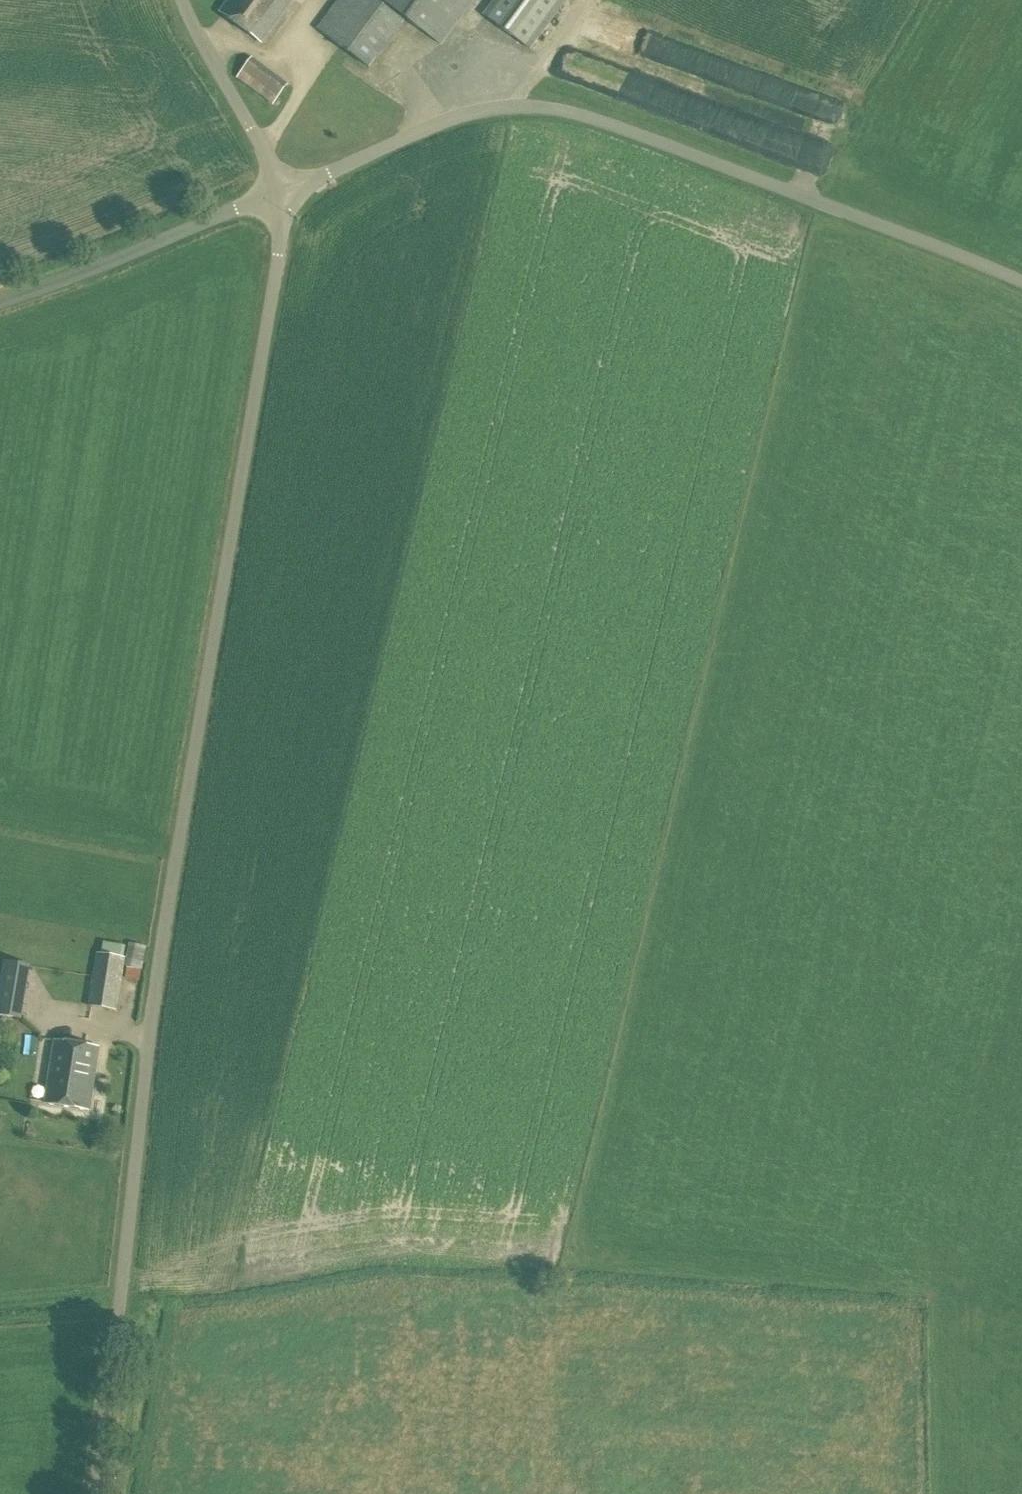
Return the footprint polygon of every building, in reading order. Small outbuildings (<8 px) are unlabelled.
[(219,12),(261,42),(292,0),(228,0),(219,12)] [(404,22),(376,0),(339,0),(317,29),(370,68),(404,22)] [(475,0),(380,0),(441,46),(475,0)] [(565,0),(495,0),(484,15),(529,48),(565,0)] [(273,104),(287,85),(253,58),(238,77),(273,104)] [(97,958),(89,1005),(117,1009),(125,958),(123,958),(125,945),(102,941),(100,954),(97,954),(97,958)] [(126,966),(127,966),(125,979),(140,981),(142,969),(142,968),(145,946),(130,944),(126,966)] [(4,961),(1,975),(22,978),(24,964),(4,961)] [(0,989),(0,1016),(15,1018),(19,992),(0,989)] [(89,1110),(99,1047),(54,1040),(44,1103),(89,1110)]
